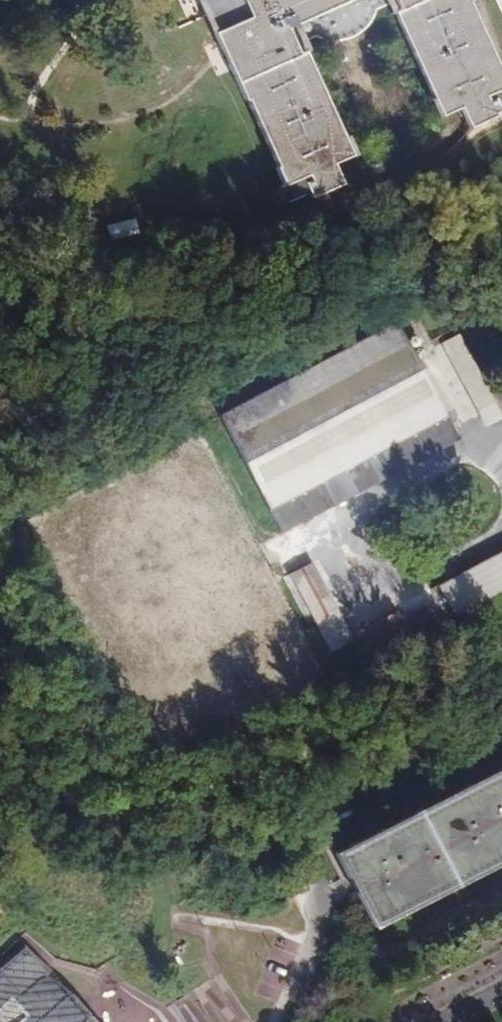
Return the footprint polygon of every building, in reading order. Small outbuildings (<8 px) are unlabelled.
[(167,34),(209,16),(282,186),(301,178),(310,199),(341,186),(332,163),(350,156),(293,25),(353,0),(152,0),(167,34)] [(439,114),(459,106),(468,125),(500,112),(492,92),(501,87),(501,74),(468,0),(389,0),(439,114)] [(22,6),(6,5),(4,38),(20,39),(22,6)] [(461,439),(398,320),(218,415),(281,534),(461,439)] [(441,343),(477,410),(494,401),(458,334),(441,343)] [(497,591),(501,588),(501,552),(481,563),(497,591)] [(335,609),(311,563),(287,576),(310,621),(335,609)] [(438,586),(453,615),(497,591),(481,563),(438,586)] [(334,853),(350,883),(351,886),(371,926),(501,860),(501,767),(334,853)] [(0,983),(0,1021),(87,1021),(30,957),(0,983)]
